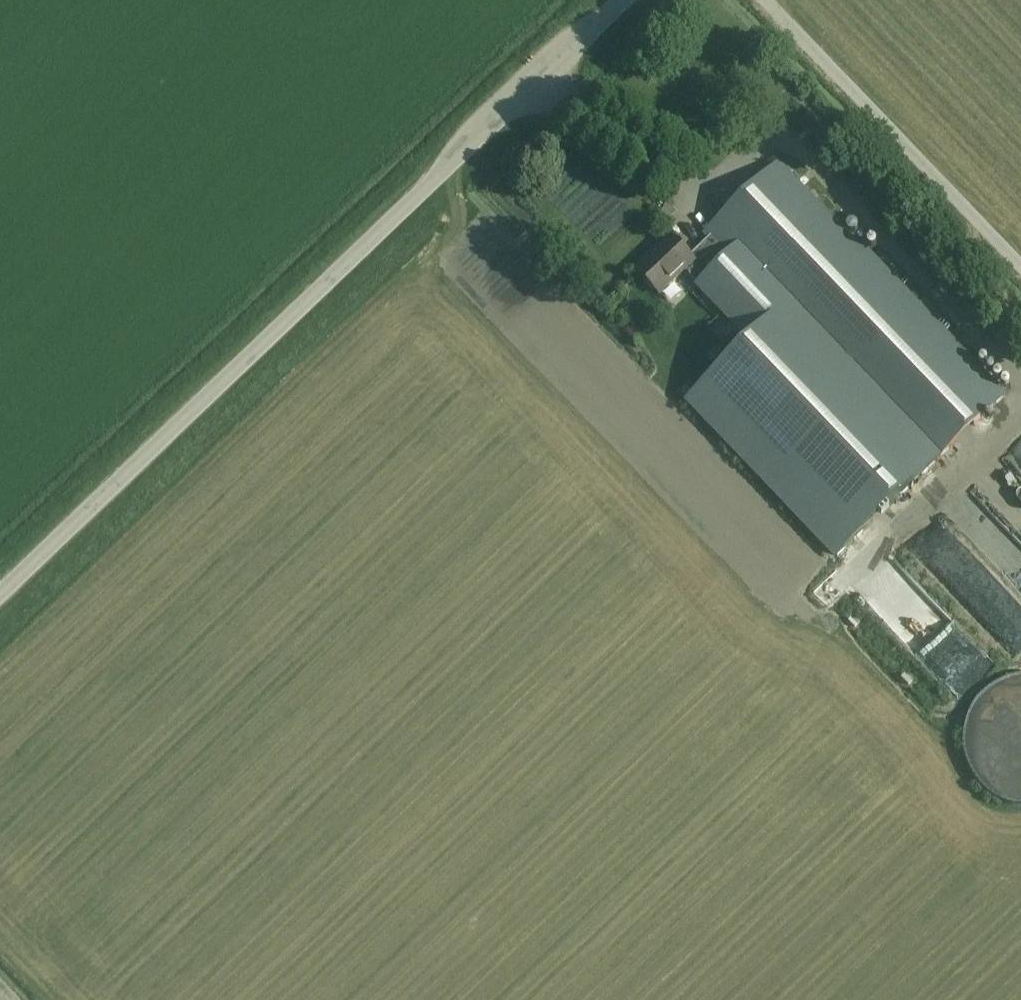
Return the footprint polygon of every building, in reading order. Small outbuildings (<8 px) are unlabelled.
[(725,257),(724,258),(697,283),(750,338),(749,340),(687,399),(837,556),(927,470),(1002,398),(778,163),(703,234),(708,239),(725,257)] [(671,239),(636,272),(658,295),(684,270),(697,284),(697,283),(724,258),(725,257),(708,239),(689,257),(671,239)] [(921,549),(990,617),(1004,603),(934,536),(921,549)]
